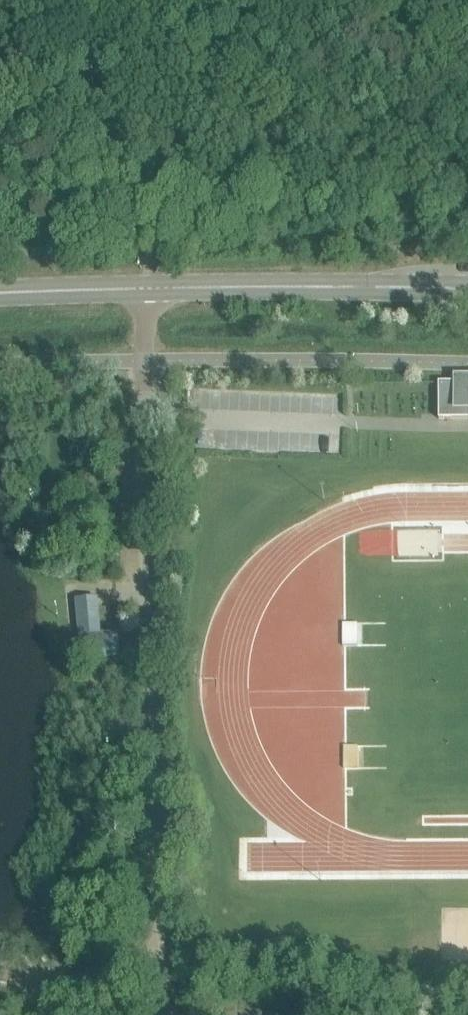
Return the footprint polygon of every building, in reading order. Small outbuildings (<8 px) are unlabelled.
[(467,408),(467,378),(453,378),(453,383),(438,384),(438,415),(462,415),(461,408),(467,408)] [(74,661),(119,657),(117,633),(104,634),(103,633),(100,633),(96,598),(76,600),(79,636),(80,636),(81,644),(73,645),(74,661)]
